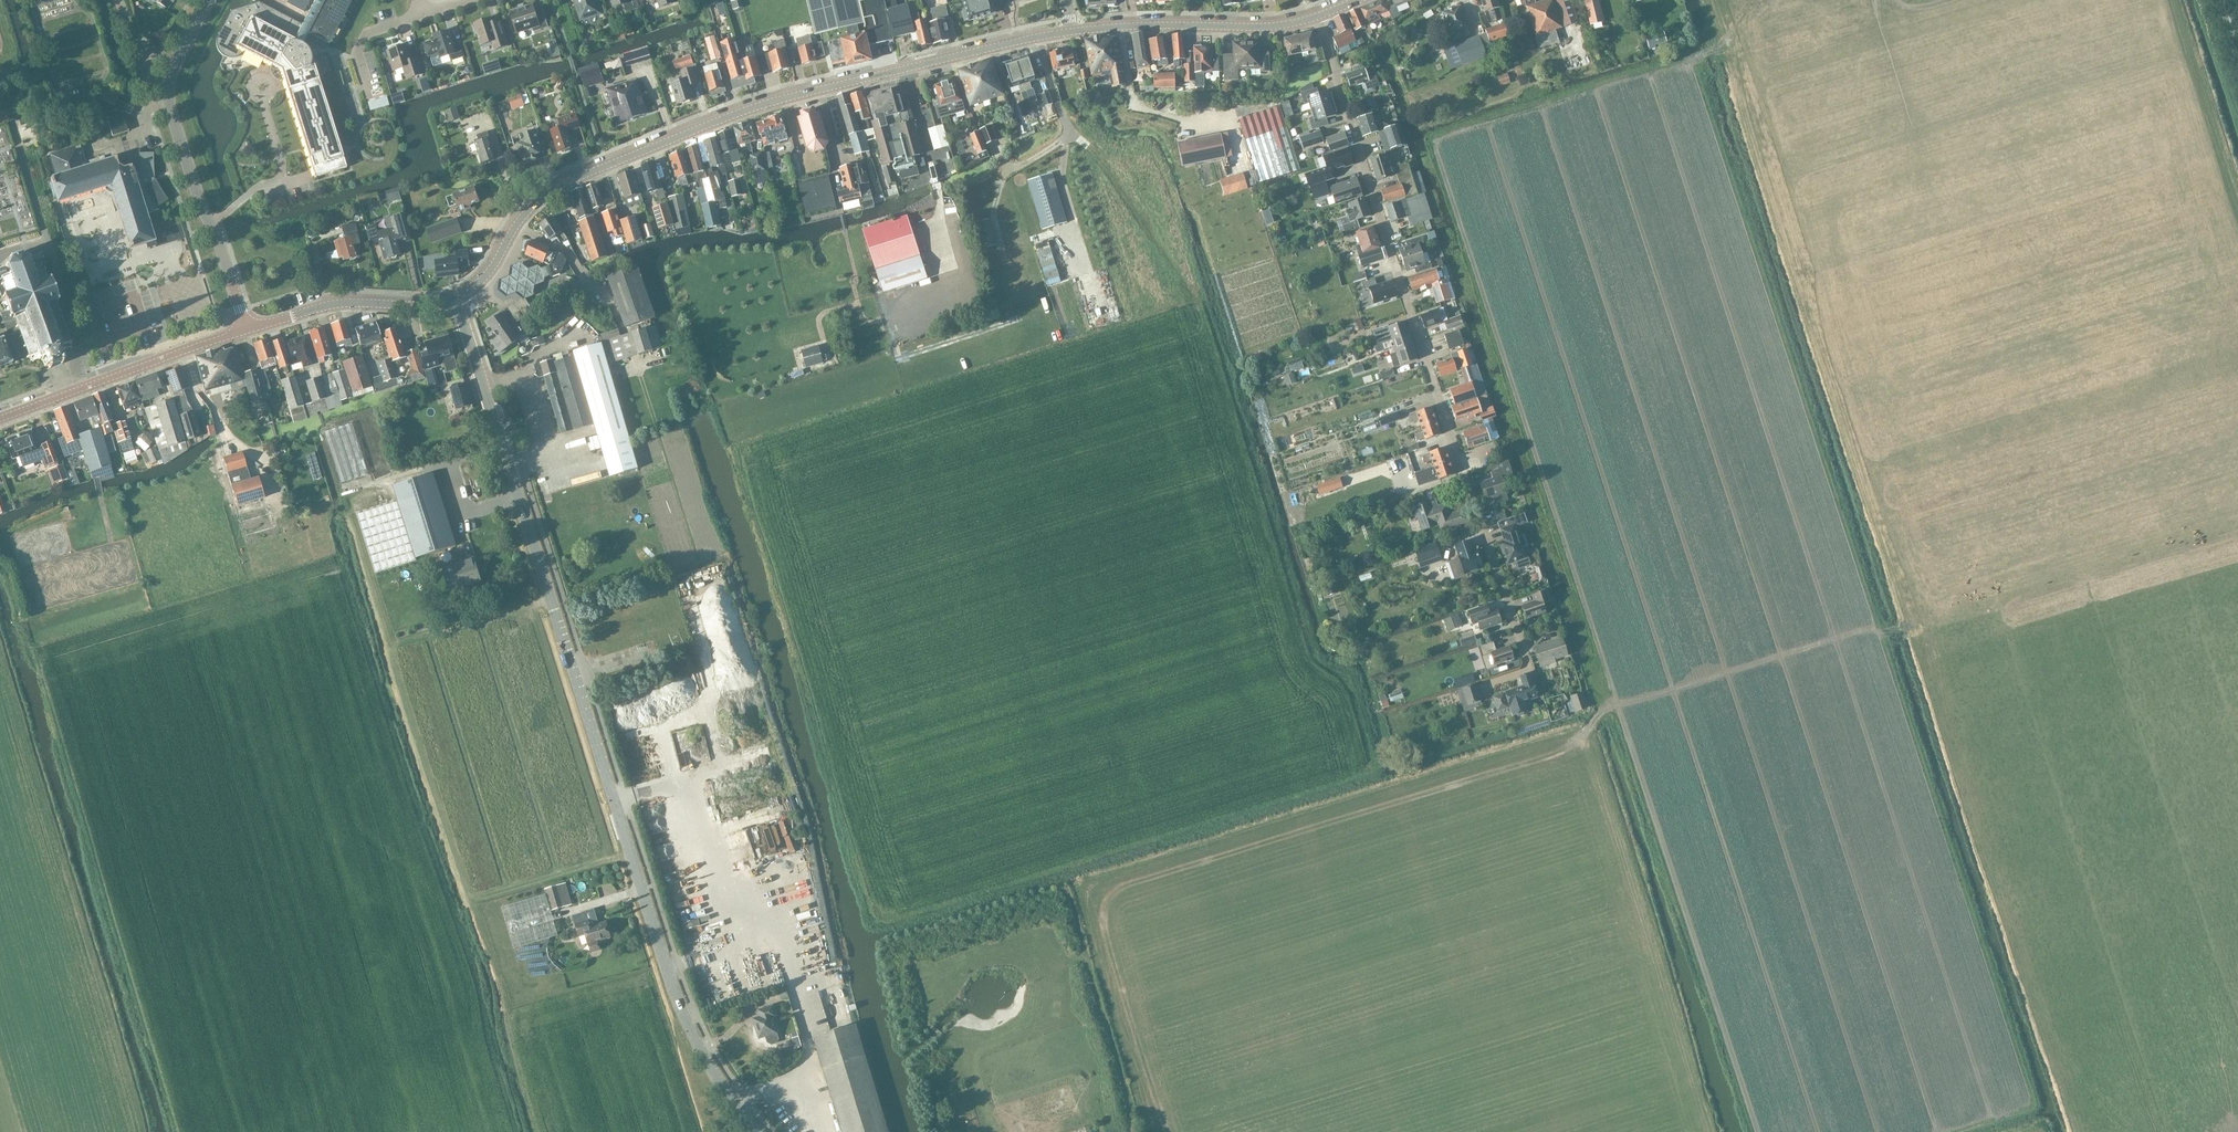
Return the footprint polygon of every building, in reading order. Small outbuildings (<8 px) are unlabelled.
[(302,44),(307,33),(328,44),(351,0),(314,0),(312,4),(302,0),(288,0),(288,1),(289,3),(290,5),(293,7),(307,13),(302,24),(294,40),(302,44)] [(580,20),(600,13),(596,0),(574,0),(580,20)] [(613,7),(623,4),(626,12),(639,8),(637,0),(611,0),(613,7)] [(815,35),(821,33),(823,44),(827,44),(833,69),(870,61),(867,46),(893,39),(884,0),(807,0),(815,35)] [(893,38),(914,33),(912,23),(914,23),(918,41),(917,41),(916,42),(917,46),(918,47),(919,46),(920,47),(932,44),(926,19),(920,21),(918,13),(910,15),(907,4),(897,7),(895,0),(884,0),(893,38)] [(969,21),(995,13),(992,3),(1000,1),(1000,0),(963,0),(966,9),(963,10),(966,19),(968,18),(969,21)] [(1388,11),(1383,0),(1379,0),(1359,8),(1367,26),(1380,20),(1378,15),(1388,11)] [(1394,4),(1387,8),(1392,19),(1400,15),(1395,6),(1411,0),(1392,0),(1394,4)] [(1499,8),(1497,0),(1481,0),(1489,23),(1496,21),(1493,10),(1499,8)] [(1578,22),(1571,0),(1546,0),(1536,3),(1535,0),(1520,0),(1521,5),(1525,4),(1536,37),(1555,31),(1554,29),(1563,27),(1578,22)] [(1590,24),(1603,21),(1598,0),(1584,0),(1590,24)] [(308,50),(302,44),(294,40),(302,24),(259,2),(230,10),(217,35),(216,37),(216,42),(216,46),(218,50),(221,54),(225,56),(227,57),(231,58),(236,57),(239,56),(243,53),(244,51),(270,65),(270,68),(269,71),(270,74),(273,78),(275,79),(278,81),(281,82),(283,81),(314,178),(346,167),(315,71),(318,70),(320,68),(321,66),(321,64),(320,61),(317,59),(315,59),(312,60),(308,50)] [(533,5),(526,7),(516,10),(517,11),(513,12),(513,11),(510,12),(516,33),(532,28),(534,31),(547,26),(542,10),(535,12),(533,5)] [(929,23),(934,44),(949,40),(944,20),(948,19),(945,6),(931,9),(934,22),(929,23)] [(1452,41),(1470,35),(1460,6),(1442,13),(1452,41)] [(1355,31),(1365,26),(1358,8),(1348,12),(1350,17),(1349,17),(1355,31)] [(1344,14),(1333,19),(1340,34),(1333,37),(1338,49),(1355,40),(1344,14)] [(490,18),(474,23),(475,25),(473,26),(475,33),(477,33),(481,45),(491,41),(494,50),(508,45),(500,20),(491,23),(490,18)] [(1479,36),(1483,48),(1490,45),(1489,42),(1508,37),(1504,24),(1485,29),(1486,32),(1478,35),(1478,36),(1479,36)] [(451,61),(464,57),(459,41),(452,43),(448,30),(433,35),(435,40),(424,44),(428,56),(430,55),(431,58),(439,55),(440,57),(449,55),(451,61)] [(1145,33),(1132,35),(1134,50),(1133,51),(1134,55),(1135,55),(1137,67),(1150,66),(1145,33)] [(1298,36),(1302,53),(1308,51),(1310,60),(1308,61),(1309,64),(1324,60),(1321,48),(1315,49),(1311,33),(1298,36)] [(1185,59),(1183,34),(1172,35),(1174,59),(1173,59),(1174,67),(1179,67),(1178,59),(1185,59)] [(810,36),(796,39),(802,64),(816,61),(815,58),(825,56),(821,42),(812,44),(810,36)] [(1094,38),(1084,39),(1091,74),(1092,77),(1110,74),(1112,87),(1126,84),(1117,37),(1109,38),(1109,36),(1099,37),(1094,37),(1094,38)] [(1295,54),(1302,53),(1298,36),(1284,39),(1288,56),(1290,64),(1297,62),(1295,54)] [(1479,36),(1478,36),(1443,48),(1451,69),(1486,56),(1483,48),(1479,36)] [(734,37),(720,41),(734,89),(755,83),(753,78),(761,75),(755,54),(752,55),(751,50),(745,52),(744,48),(738,50),(734,37)] [(1167,51),(1165,38),(1148,40),(1151,61),(1157,60),(1158,66),(1168,65),(1167,59),(1168,58),(1168,56),(1169,55),(1168,50),(1167,51)] [(773,72),(790,68),(785,49),(786,48),(784,40),(773,43),(775,51),(760,55),(764,71),(773,69),(773,72)] [(1246,42),(1247,68),(1260,67),(1260,72),(1270,71),(1269,54),(1262,54),(1260,52),(1259,41),(1246,42)] [(1238,69),(1247,68),(1246,42),(1233,42),(1233,54),(1232,55),(1222,56),(1224,80),(1238,80),(1238,69)] [(396,48),(387,51),(389,57),(390,56),(395,70),(403,68),(406,76),(413,74),(414,77),(423,74),(418,58),(410,61),(405,45),(403,46),(401,44),(400,44),(398,44),(396,46),(396,48)] [(1215,56),(1212,56),(1211,46),(1193,47),(1195,87),(1203,87),(1203,72),(1219,71),(1218,55),(1215,55),(1215,56)] [(717,47),(708,50),(711,60),(720,57),(717,47)] [(791,64),(798,62),(795,49),(787,51),(791,64)] [(1052,53),(1050,53),(1053,70),(1063,68),(1065,75),(1072,73),(1070,66),(1075,65),(1072,53),(1066,54),(1065,50),(1058,51),(1056,50),(1053,51),(1052,53)] [(1193,52),(1186,53),(1187,64),(1184,64),(1185,82),(1194,81),(1193,64),(1194,64),(1193,52)] [(675,69),(693,63),(690,54),(672,60),(675,69)] [(1016,59),(1027,91),(1030,103),(1037,100),(1033,88),(1032,89),(1029,82),(1039,79),(1031,56),(1031,55),(1030,55),(1020,59),(1019,58),(1016,59)] [(1021,93),(1027,91),(1016,59),(1013,60),(1013,61),(1003,64),(1002,64),(1002,65),(1010,88),(1019,85),(1021,92),(1021,93)] [(971,108),(1004,96),(992,61),(983,64),(982,62),(957,70),(971,108)] [(598,62),(578,69),(580,73),(585,88),(585,90),(605,84),(604,81),(599,67),(598,62)] [(1371,62),(1363,65),(1362,62),(1352,66),(1354,71),(1346,74),(1351,88),(1362,84),(1365,94),(1375,90),(1374,88),(1379,86),(1371,62)] [(717,63),(703,67),(710,91),(709,91),(711,96),(725,91),(724,87),(723,87),(717,63)] [(690,85),(697,83),(693,68),(681,72),(684,80),(671,84),(677,104),(695,98),(690,85)] [(1508,72),(1499,75),(1501,82),(1510,79),(1508,72)] [(1154,88),(1175,88),(1175,73),(1153,74),(1154,88)] [(628,81),(606,89),(617,123),(648,113),(637,80),(629,82),(628,81)] [(936,98),(938,105),(935,106),(938,119),(965,111),(962,99),(960,99),(955,80),(947,82),(941,84),(935,86),(938,97),(936,98)] [(559,81),(555,88),(560,91),(565,84),(559,81)] [(872,121),(882,159),(883,164),(893,162),(896,173),(899,172),(901,179),(919,174),(914,156),(922,154),(909,105),(905,103),(902,103),(898,88),(867,97),(875,121),(872,121)] [(1048,117),(1057,113),(1046,88),(1037,92),(1048,117)] [(1309,103),(1311,110),(1334,103),(1332,95),(1330,96),(1329,91),(1315,95),(1313,89),(1301,93),(1304,104),(1309,103)] [(854,95),(848,97),(853,113),(857,112),(860,124),(862,126),(864,131),(870,129),(867,119),(871,118),(865,94),(864,92),(859,94),(858,92),(855,93),(854,95)] [(847,93),(837,96),(849,135),(855,155),(861,153),(869,151),(864,131),(862,126),(860,124),(857,112),(853,113),(848,97),(847,93)] [(387,97),(385,97),(368,102),(370,111),(388,106),(390,105),(387,97)] [(1364,100),(1368,111),(1377,107),(1374,97),(1364,100)] [(1337,110),(1334,103),(1311,110),(1313,117),(1309,119),(1312,130),(1325,126),(1323,120),(1337,115),(1335,111),(1337,110)] [(456,107),(444,110),(448,121),(460,117),(456,107)] [(1280,107),(1239,120),(1259,183),(1299,170),(1280,107)] [(802,113),(801,113),(801,114),(800,114),(801,115),(802,118),(800,119),(800,118),(798,118),(799,119),(798,119),(798,121),(799,120),(801,129),(801,130),(802,130),(804,138),(803,139),(804,140),(805,140),(807,148),(806,149),(807,149),(808,149),(814,152),(814,153),(815,153),(815,152),(823,150),(824,150),(825,150),(824,149),(828,143),(829,142),(828,142),(825,133),(826,133),(826,132),(825,132),(822,124),(823,124),(823,122),(822,123),(820,114),(820,113),(819,113),(819,112),(818,113),(815,114),(815,111),(815,110),(814,110),(814,109),(813,109),(813,110),(811,110),(811,109),(804,112),(804,113),(802,113)] [(558,151),(560,151),(563,152),(569,150),(570,147),(573,147),(568,131),(569,131),(568,128),(579,124),(576,113),(555,120),(558,128),(551,131),(558,151)] [(787,139),(792,138),(787,121),(782,122),(782,119),(781,119),(780,116),(779,116),(778,114),(769,116),(770,119),(769,119),(769,120),(757,124),(760,135),(761,135),(765,146),(775,143),(774,142),(776,141),(777,144),(780,144),(779,142),(787,140),(787,139)] [(1376,125),(1373,114),(1357,119),(1363,137),(1384,130),(1390,150),(1405,145),(1402,138),(1400,138),(1396,125),(1390,127),(1383,123),(1376,125)] [(751,122),(733,127),(738,145),(739,148),(740,154),(752,151),(750,142),(756,140),(751,122)] [(979,127),(986,143),(997,138),(990,122),(979,127)] [(732,154),(734,159),(735,163),(741,161),(732,129),(718,133),(724,153),(734,151),(735,154),(732,154)] [(1009,132),(1011,139),(1020,136),(1018,129),(1009,132)] [(517,143),(523,159),(524,163),(536,159),(535,155),(543,152),(536,130),(524,134),(526,140),(517,143)] [(496,158),(490,138),(488,132),(477,135),(478,138),(474,140),(481,163),(496,158)] [(970,135),(977,154),(985,151),(978,132),(970,135)] [(1320,132),(1299,138),(1303,148),(1323,143),(1320,132)] [(1221,133),(1177,142),(1182,165),(1225,156),(1221,133)] [(1344,133),(1326,138),(1330,151),(1348,146),(1346,140),(1348,138),(1348,137),(1345,136),(1344,133)] [(713,173),(711,167),(718,165),(723,175),(727,174),(716,138),(704,141),(710,162),(705,163),(708,174),(713,173)] [(686,149),(689,159),(695,181),(707,178),(698,145),(686,149)] [(79,146),(50,155),(51,159),(57,176),(50,178),(57,200),(58,202),(106,187),(112,190),(131,248),(147,242),(148,246),(156,244),(152,231),(151,229),(147,215),(146,214),(159,209),(158,209),(157,207),(168,199),(167,198),(163,192),(160,187),(156,181),(156,180),(155,179),(154,178),(154,177),(154,176),(154,175),(154,168),(153,161),(153,159),(153,155),(153,152),(139,153),(139,152),(139,151),(140,150),(140,149),(133,151),(126,154),(127,154),(128,159),(131,166),(123,168),(118,166),(116,160),(118,159),(117,156),(115,157),(113,158),(111,157),(107,158),(106,159),(106,161),(86,167),(84,161),(84,159),(83,157),(80,148),(79,146)] [(1353,165),(1347,148),(1323,156),(1326,167),(1305,174),(1309,186),(1334,178),(1332,172),(1353,165)] [(669,156),(671,159),(677,179),(680,187),(688,184),(685,176),(692,174),(685,151),(669,156)] [(750,155),(751,159),(755,179),(766,178),(761,153),(750,155)] [(1417,194),(1407,162),(1406,161),(1392,165),(1392,163),(1389,164),(1386,154),(1370,159),(1377,180),(1396,174),(1400,184),(1381,190),(1384,202),(1405,196),(1405,197),(1417,194)] [(663,188),(662,188),(654,161),(642,165),(649,192),(656,190),(659,199),(666,197),(663,188)] [(844,188),(837,189),(840,201),(860,197),(861,202),(872,199),(868,182),(865,183),(860,163),(853,165),(849,166),(847,165),(842,166),(841,168),(840,168),(844,188)] [(887,184),(895,182),(890,165),(883,167),(887,184)] [(713,173),(708,174),(716,201),(725,199),(718,171),(713,173)] [(625,198),(639,194),(633,172),(619,176),(625,198)] [(1067,222),(1058,191),(1053,173),(1027,181),(1042,231),(1054,227),(1067,222)] [(1243,174),(1220,181),(1224,195),(1247,187),(1243,174)] [(836,208),(828,176),(798,183),(806,215),(836,208)] [(732,197),(743,194),(740,179),(729,181),(732,197)] [(1356,179),(1330,187),(1331,190),(1328,191),(1325,182),(1310,187),(1314,199),(1328,195),(1329,196),(1332,195),(1335,204),(1362,196),(1356,179)] [(598,213),(599,211),(598,207),(604,205),(596,183),(586,186),(595,214),(598,213)] [(466,206),(479,201),(474,187),(446,198),(449,208),(457,205),(459,212),(467,209),(466,206)] [(585,187),(572,192),(581,221),(579,222),(592,261),(608,256),(597,225),(594,216),(594,214),(585,187)] [(668,196),(675,229),(690,226),(683,193),(668,196)] [(1410,226),(1422,222),(1414,196),(1402,201),(1386,206),(1391,222),(1407,217),(1410,226)] [(1357,220),(1370,215),(1365,198),(1349,203),(1351,211),(1347,212),(1348,217),(1341,219),(1344,230),(1354,227),(1355,229),(1360,227),(1357,220)] [(721,227),(716,201),(701,205),(707,228),(716,226),(717,228),(721,227)] [(668,203),(653,208),(659,229),(674,224),(668,203)] [(615,237),(624,235),(615,209),(602,214),(606,224),(605,224),(608,233),(613,231),(615,237)] [(376,225),(365,228),(370,245),(379,242),(379,243),(380,247),(381,248),(385,259),(391,257),(393,258),(396,257),(397,256),(404,254),(402,247),(404,247),(402,241),(411,239),(404,213),(391,217),(394,228),(388,230),(390,237),(380,240),(376,225)] [(597,225),(603,223),(600,214),(594,216),(597,225)] [(565,240),(567,239),(552,216),(540,225),(549,240),(556,235),(561,243),(562,242),(565,240)] [(628,244),(642,240),(635,216),(620,220),(628,244)] [(863,230),(875,269),(883,292),(927,278),(907,216),(863,230)] [(432,243),(461,232),(456,218),(427,229),(432,243)] [(654,236),(652,229),(650,223),(642,226),(646,238),(654,236)] [(353,245),(357,244),(354,232),(356,232),(354,224),(341,226),(344,238),(332,241),(336,259),(340,258),(341,261),(351,258),(351,255),(355,254),(353,245)] [(1384,259),(1379,242),(1374,226),(1356,232),(1360,244),(1355,246),(1361,266),(1384,259)] [(1402,260),(1422,254),(1420,247),(1422,247),(1424,243),(1422,237),(1406,242),(1407,246),(1399,249),(1402,260)] [(543,262),(547,264),(549,265),(555,251),(549,249),(532,241),(531,241),(530,241),(527,241),(525,247),(526,249),(527,250),(525,254),(543,262)] [(612,246),(615,256),(621,254),(618,244),(612,246)] [(458,267),(469,265),(467,250),(448,252),(448,259),(435,261),(437,277),(459,274),(458,267)] [(562,254),(555,251),(549,265),(547,264),(551,277),(560,273),(561,272),(566,260),(562,254)] [(14,334),(19,332),(27,354),(29,358),(30,357),(31,360),(32,360),(33,362),(39,359),(39,360),(41,359),(42,361),(43,360),(45,366),(48,365),(50,368),(63,364),(62,361),(59,353),(65,351),(65,350),(71,347),(70,346),(71,345),(71,343),(56,301),(58,301),(56,295),(60,293),(56,284),(53,285),(51,279),(49,279),(48,277),(47,278),(43,269),(42,269),(41,265),(45,264),(41,253),(27,258),(21,255),(21,253),(20,252),(19,255),(12,258),(10,256),(9,258),(11,259),(8,265),(0,268),(0,290),(3,297),(3,298),(6,297),(7,301),(3,302),(6,311),(1,313),(7,330),(12,328),(14,334)] [(1425,264),(1422,254),(1402,260),(1406,271),(1414,269),(1415,273),(1432,268),(1430,262),(1425,264)] [(637,266),(607,276),(625,327),(655,317),(637,266)] [(510,300),(518,297),(526,303),(534,300),(537,291),(546,287),(549,276),(540,270),(531,273),(524,267),(513,271),(512,280),(502,285),(501,294),(510,300)] [(1408,278),(1408,280),(1407,281),(1409,286),(1410,286),(1412,291),(1420,288),(1421,290),(1431,287),(1436,303),(1451,299),(1441,267),(1408,278)] [(76,279),(78,285),(89,281),(87,276),(78,279),(76,279)] [(1374,279),(1362,283),(1364,290),(1369,288),(1374,304),(1397,296),(1391,280),(1377,285),(1374,279)] [(524,298),(523,299),(509,308),(518,321),(532,311),(524,298)] [(1446,306),(1443,308),(1443,307),(1437,309),(1436,309),(1428,312),(1429,313),(1420,316),(1424,328),(1443,322),(1447,331),(1463,325),(1459,315),(1450,318),(1446,306)] [(490,322),(489,323),(498,337),(492,341),(500,353),(519,340),(519,338),(525,334),(519,324),(512,329),(501,314),(495,318),(493,318),(490,320),(490,322)] [(1353,318),(1357,328),(1363,325),(1360,316),(1353,318)] [(330,325),(337,347),(345,345),(345,347),(351,345),(344,321),(338,322),(337,321),(332,323),(332,324),(330,325)] [(377,341),(381,339),(375,322),(354,329),(361,348),(378,342),(377,341)] [(1377,345),(1383,343),(1409,334),(1404,322),(1389,327),(1388,325),(1372,330),(1377,345)] [(658,348),(652,326),(646,328),(631,332),(608,340),(615,361),(638,354),(638,355),(652,350),(658,348)] [(323,357),(331,355),(323,327),(309,331),(317,359),(319,363),(324,362),(323,357)] [(391,361),(405,356),(395,328),(382,332),(391,361)] [(1446,342),(1461,337),(1459,330),(1444,335),(1446,342)] [(14,334),(0,339),(0,367),(12,363),(10,359),(27,354),(19,332),(14,334)] [(1393,343),(1396,353),(1413,347),(1409,334),(1383,343),(1385,349),(1392,347),(1391,343),(1393,343)] [(284,342),(288,356),(288,358),(292,357),(294,364),(301,362),(303,367),(312,365),(304,336),(284,342)] [(454,360),(452,354),(447,336),(447,338),(437,341),(436,339),(424,343),(426,352),(419,354),(423,369),(434,366),(454,360)] [(1461,337),(1446,342),(1449,349),(1464,344),(1461,337)] [(267,367),(275,365),(267,339),(253,344),(261,368),(256,370),(263,391),(270,389),(265,371),(268,370),(267,367)] [(284,358),(288,356),(282,339),(271,343),(279,369),(287,366),(284,358)] [(1303,340),(1300,346),(1308,349),(1310,343),(1303,340)] [(638,469),(629,437),(602,343),(573,351),(609,477),(638,469)] [(211,352),(209,352),(207,353),(207,352),(206,353),(196,356),(195,356),(195,357),(205,391),(243,380),(240,371),(243,370),(236,347),(223,351),(223,350),(223,348),(222,349),(212,352),(212,351),(211,351),(211,352)] [(1417,360),(1413,347),(1396,353),(1398,358),(1392,360),(1395,367),(1400,365),(1401,365),(1417,360)] [(1463,368),(1472,365),(1467,348),(1451,354),(1452,358),(1436,363),(1441,376),(1457,371),(1455,367),(1457,366),(1458,368),(1462,367),(1463,368)] [(398,377),(397,379),(399,385),(398,385),(400,386),(425,378),(416,350),(407,353),(411,369),(408,370),(408,371),(406,372),(407,373),(405,378),(401,376),(398,377)] [(372,387),(369,379),(362,355),(342,362),(352,393),(372,387)] [(554,362),(554,359),(550,360),(549,356),(538,359),(534,367),(535,373),(534,376),(539,378),(544,376),(561,433),(593,424),(574,356),(554,362)] [(399,385),(397,379),(390,359),(378,363),(382,375),(369,379),(372,387),(373,393),(386,389),(398,385),(399,385)] [(181,368),(165,373),(175,401),(185,398),(183,390),(188,388),(181,368)] [(1382,379),(1395,375),(1392,368),(1380,372),(1382,379)] [(265,404),(256,369),(243,373),(252,407),(265,404)] [(318,377),(323,394),(337,390),(340,400),(352,397),(344,370),(318,377)] [(155,374),(135,381),(142,401),(158,396),(156,390),(160,388),(155,374)] [(292,419),(305,415),(294,376),(281,380),(292,419)] [(318,377),(306,381),(312,402),(324,399),(323,394),(318,377)] [(134,381),(116,388),(124,410),(138,405),(136,400),(140,399),(134,381)] [(1471,381),(1465,383),(1449,389),(1455,405),(1477,398),(1471,381)] [(471,405),(465,384),(451,388),(457,409),(471,405)] [(1258,384),(1250,385),(1253,398),(1260,397),(1258,384)] [(102,392),(92,396),(102,424),(99,425),(103,434),(111,431),(108,422),(112,420),(102,392)] [(91,397),(73,404),(80,421),(89,418),(92,424),(100,421),(91,397)] [(195,401),(200,415),(207,412),(201,399),(195,401)] [(1474,414),(1480,412),(1476,399),(1451,408),(1455,420),(1467,416),(1468,419),(1475,417),(1474,414)] [(158,450),(185,442),(172,400),(144,408),(158,450)] [(77,435),(66,406),(53,410),(64,437),(58,439),(65,456),(82,449),(78,435),(77,435)] [(1421,426),(1436,421),(1431,407),(1416,412),(1417,414),(1409,416),(1411,423),(1419,420),(1421,426)] [(185,440),(200,435),(192,409),(178,414),(185,440)] [(1390,423),(1400,419),(1398,412),(1387,416),(1390,423)] [(123,452),(133,449),(130,439),(124,421),(112,424),(118,442),(119,442),(123,452)] [(1440,434),(1436,421),(1421,426),(1423,432),(1415,434),(1417,441),(1425,438),(1425,439),(1440,434)] [(340,483),(368,474),(351,423),(324,432),(340,483)] [(1485,425),(1484,425),(1463,432),(1468,448),(1490,441),(1485,425)] [(99,476),(113,473),(100,427),(78,435),(82,449),(90,471),(92,478),(94,478),(99,476)] [(31,430),(5,440),(12,458),(19,456),(23,466),(33,462),(31,457),(43,453),(47,466),(58,462),(51,441),(41,444),(42,446),(37,448),(31,430)] [(149,445),(154,439),(145,431),(140,437),(149,445)] [(145,451),(151,464),(161,459),(155,446),(145,451)] [(1434,466),(1449,461),(1445,447),(1429,452),(1430,454),(1422,456),(1424,463),(1432,460),(1434,466)] [(227,472),(246,467),(242,452),(223,458),(227,472)] [(1454,474),(1449,461),(1434,466),(1415,472),(1420,486),(1454,474)] [(1508,462),(1497,465),(1499,469),(1491,472),(1493,479),(1481,483),(1486,499),(1493,497),(1495,504),(1508,500),(1505,493),(1507,492),(1503,481),(1507,480),(1506,475),(1512,474),(1508,462)] [(246,467),(227,472),(236,506),(264,498),(258,476),(250,479),(246,467)] [(64,468),(56,470),(61,483),(68,480),(64,468)] [(416,558),(455,545),(433,473),(393,486),(416,558)] [(1335,490),(1332,481),(1317,486),(1320,495),(1335,490)] [(479,509),(488,511),(491,499),(483,496),(479,509)] [(1450,514),(1446,503),(1437,506),(1434,498),(1429,500),(1430,501),(1414,506),(1422,530),(1438,524),(1440,532),(1452,527),(1453,528),(1459,525),(1462,534),(1472,530),(1469,522),(1470,522),(1466,509),(1450,514)] [(375,574),(416,561),(397,500),(356,513),(375,574)] [(1393,502),(1380,506),(1383,514),(1396,510),(1393,502)] [(249,542),(276,534),(269,506),(239,515),(246,543),(249,542)] [(1527,557),(1525,558),(1514,526),(1527,522),(1524,513),(1498,522),(1501,530),(1505,542),(1501,543),(1507,563),(1515,561),(1517,567),(1519,568),(1528,565),(1529,563),(1527,557)] [(1459,558),(1449,562),(1455,579),(1466,575),(1466,574),(1483,568),(1476,550),(1473,551),(1470,540),(1455,545),(1459,558)] [(1435,543),(1414,550),(1419,562),(1440,555),(1435,543)] [(461,587),(480,581),(473,558),(442,568),(445,577),(451,592),(461,589),(461,587)] [(1333,580),(1325,583),(1328,592),(1336,589),(1333,580)] [(1541,599),(1548,597),(1546,590),(1533,595),(1535,601),(1522,606),(1526,618),(1545,612),(1541,599)] [(1483,614),(1480,607),(1468,611),(1472,625),(1478,623),(1480,630),(1501,623),(1497,609),(1483,614)] [(1457,614),(1444,619),(1446,626),(1460,621),(1457,614)] [(1553,658),(1566,654),(1562,640),(1535,648),(1540,665),(1554,661),(1553,658)] [(1495,665),(1513,659),(1509,646),(1496,650),(1493,641),(1477,646),(1478,647),(1479,647),(1480,652),(1481,652),(1482,655),(1482,656),(1485,667),(1484,668),(1485,671),(1494,669),(1493,668),(1495,667),(1495,665)] [(1503,693),(1493,696),(1498,710),(1507,707),(1507,704),(1509,704),(1513,715),(1516,714),(1518,716),(1523,714),(1523,712),(1526,711),(1523,701),(1537,697),(1529,673),(1520,676),(1523,686),(1505,692),(1506,695),(1504,695),(1503,693)] [(1476,684),(1473,674),(1454,679),(1457,689),(1475,684),(1476,684)] [(1461,689),(1467,705),(1480,701),(1475,684),(1461,689)] [(1575,712),(1586,708),(1582,693),(1570,697),(1575,712)] [(697,857),(691,858),(694,872),(701,870),(697,857)] [(545,889),(551,910),(562,907),(556,886),(545,889)] [(557,932),(554,923),(545,894),(501,907),(513,948),(558,935),(557,932)] [(579,936),(585,934),(591,952),(600,949),(597,941),(610,937),(606,922),(598,924),(594,909),(573,916),(579,936)] [(776,1033),(776,1032),(772,1018),(776,1017),(773,1005),(758,1010),(760,1017),(753,1019),(759,1038),(766,1036),(767,1042),(771,1044),(775,1043),(777,1039),(776,1033)] [(855,1024),(813,1037),(842,1131),(888,1131),(855,1024)]
